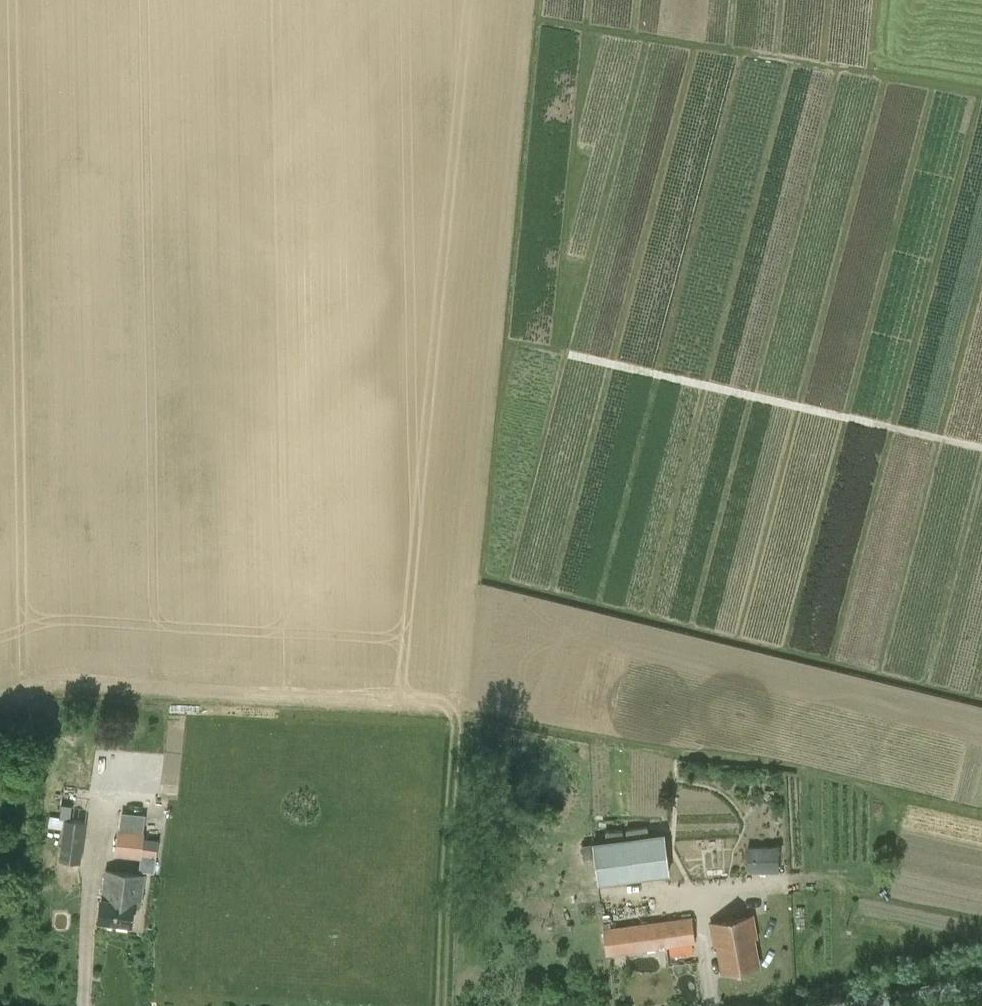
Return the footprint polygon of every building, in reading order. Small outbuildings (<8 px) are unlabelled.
[(483,743),(475,758),(480,760),(488,746),(483,743)] [(80,860),(84,820),(63,817),(59,858),(80,860)] [(118,828),(115,854),(117,854),(140,857),(141,857),(144,831),(118,828)] [(597,882),(669,872),(664,832),(591,842),(597,882)] [(748,846),(748,869),(777,869),(778,846),(748,846)] [(145,872),(105,868),(98,918),(131,922),(133,902),(141,903),(145,872)] [(723,970),(758,964),(753,936),(756,936),(752,914),(712,922),(716,943),(718,943),(723,970)] [(692,916),(663,920),(666,947),(696,943),(692,916)] [(604,928),(607,955),(632,952),(629,925),(604,928)]
